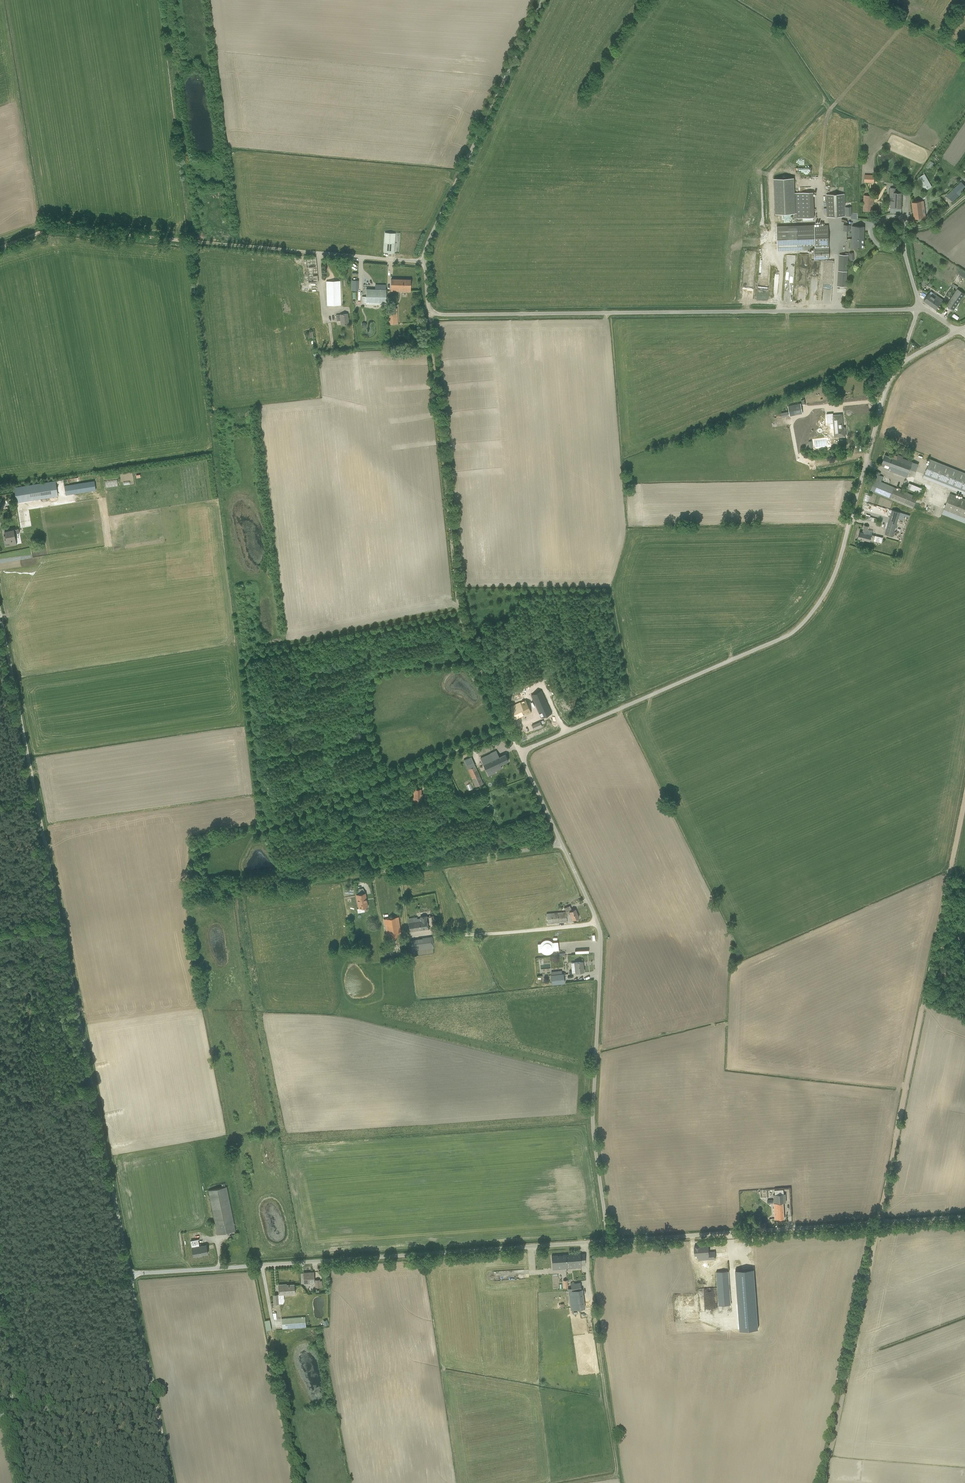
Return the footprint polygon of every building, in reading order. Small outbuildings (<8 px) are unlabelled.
[(925,167),(930,170),(934,163),(930,160),(925,167)] [(924,174),(921,176),(916,178),(924,191),(932,187),(924,174)] [(813,192),(795,193),(794,193),(794,178),(773,178),(775,214),(796,213),(796,218),(814,218),(813,192)] [(950,192),(946,195),(952,202),(964,189),(964,186),(961,182),(950,192)] [(901,213),(902,192),(895,192),(895,188),(890,188),(890,200),(891,200),(890,213),(901,213)] [(826,194),(827,217),(845,216),(844,194),(826,194)] [(864,195),(863,206),(863,211),(873,212),(874,196),(864,195)] [(923,201),(912,202),(913,210),(914,219),(925,217),(923,201)] [(828,225),(777,227),(777,250),(814,248),(814,260),(829,259),(828,225)] [(853,226),(852,239),(851,239),(850,248),(863,248),(864,226),(853,226)] [(385,233),(383,252),(393,253),(394,253),(395,233),(385,232),(385,233)] [(753,284),(752,253),(742,253),(742,284),(753,284)] [(838,268),(838,272),(837,286),(846,287),(848,253),(845,253),(845,255),(839,254),(838,268)] [(306,258),(309,283),(319,282),(316,257),(306,258)] [(765,297),(766,276),(762,276),(762,282),(756,281),(756,290),(755,290),(755,296),(765,297)] [(391,279),(391,291),(401,291),(410,291),(411,280),(391,279)] [(340,281),(326,282),(327,306),(341,305),(340,281)] [(366,296),(362,296),(362,302),(366,302),(366,304),(386,304),(386,290),(366,289),(366,296)] [(958,289),(957,290),(946,305),(953,310),(964,294),(958,289)] [(936,298),(929,293),(923,301),(935,309),(942,299),(937,296),(936,298)] [(388,309),(389,321),(397,320),(397,308),(388,309)] [(347,314),(336,315),(337,321),(340,321),(341,325),(349,324),(347,314)] [(787,405),(789,413),(790,416),(802,414),(800,403),(798,404),(798,403),(787,405)] [(840,414),(833,415),(833,419),(834,419),(835,426),(834,426),(834,433),(834,437),(837,437),(845,436),(845,429),(843,429),(842,418),(841,418),(840,414)] [(887,470),(892,472),(906,478),(910,469),(916,471),(918,464),(903,458),(904,457),(898,455),(897,456),(893,455),(892,458),(885,455),(881,465),(888,468),(887,470)] [(924,475),(964,492),(964,473),(930,459),(924,475)] [(870,490),(875,492),(913,507),(917,497),(880,482),(883,477),(879,475),(880,473),(876,471),(873,479),(874,479),(870,490)] [(69,494),(98,489),(96,480),(68,486),(69,494)] [(52,481),(12,487),(15,503),(54,496),(52,481)] [(909,483),(907,488),(919,494),(922,488),(909,483)] [(950,493),(944,509),(964,518),(964,499),(950,493)] [(892,510),(885,534),(893,536),(900,512),(892,510)] [(858,538),(861,539),(873,542),(875,536),(866,534),(868,526),(864,525),(862,533),(859,532),(858,538)] [(14,532),(3,533),(4,545),(15,544),(14,532)] [(531,695),(541,718),(551,713),(541,690),(531,695)] [(516,717),(520,715),(520,716),(523,715),(522,712),(525,711),(526,715),(531,712),(525,699),(520,702),(521,705),(517,707),(517,705),(511,707),(516,717)] [(540,721),(532,725),(534,730),(542,726),(540,721)] [(489,754),(480,758),(488,775),(495,772),(495,771),(501,768),(500,764),(508,761),(505,754),(497,758),(494,751),(489,754)] [(460,759),(465,768),(473,765),(468,755),(460,759)] [(475,766),(468,769),(476,787),(483,784),(475,766)] [(469,781),(458,786),(463,798),(474,792),(469,781)] [(356,894),(358,908),(368,907),(365,893),(356,894)] [(546,913),(547,919),(547,924),(567,922),(566,916),(570,915),(572,920),(579,917),(575,909),(572,910),(570,905),(564,908),(566,911),(546,913)] [(401,937),(398,917),(389,918),(389,913),(388,913),(386,906),(381,907),(381,912),(382,914),(385,913),(386,918),(384,918),(387,935),(385,935),(386,939),(388,939),(396,938),(401,937)] [(408,918),(409,931),(428,928),(427,920),(426,916),(420,917),(420,918),(417,918),(417,917),(408,918)] [(418,939),(411,940),(412,950),(433,947),(432,937),(421,939),(422,941),(419,941),(418,939)] [(582,961),(571,963),(572,973),(584,971),(583,970),(582,961)] [(551,974),(552,983),(565,982),(564,973),(551,974)] [(206,1189),(214,1233),(233,1230),(224,1185),(206,1189)] [(773,1194),(775,1214),(775,1219),(784,1218),(783,1202),(786,1202),(786,1197),(786,1193),(784,1194),(783,1189),(775,1190),(775,1194),(773,1194)] [(192,1257),(207,1254),(205,1244),(198,1245),(197,1239),(189,1240),(192,1257)] [(709,1254),(709,1250),(708,1245),(694,1246),(694,1251),(695,1255),(699,1254),(709,1254)] [(585,1265),(584,1254),(580,1254),(564,1255),(565,1268),(568,1268),(581,1267),(581,1265),(585,1265)] [(565,1268),(564,1255),(558,1255),(551,1256),(553,1269),(563,1268),(565,1268)] [(740,1329),(757,1328),(753,1269),(736,1270),(740,1329)] [(303,1272),(304,1277),(304,1284),(314,1283),(314,1277),(314,1272),(303,1272)] [(279,1294),(273,1295),(273,1300),(274,1304),(279,1303),(278,1298),(284,1298),(283,1294),(294,1293),(294,1289),(294,1284),(288,1284),(288,1286),(286,1286),(286,1284),(278,1284),(279,1294)] [(583,1307),(580,1287),(565,1289),(568,1309),(583,1307)] [(717,1288),(709,1288),(711,1306),(719,1305),(717,1288)] [(698,1298),(675,1300),(677,1314),(699,1312),(698,1298)] [(305,1317),(282,1318),(282,1328),(306,1327),(305,1317)] [(691,1318),(688,1325),(711,1335),(713,1331),(718,1333),(719,1330),(702,1323),(691,1318)]
